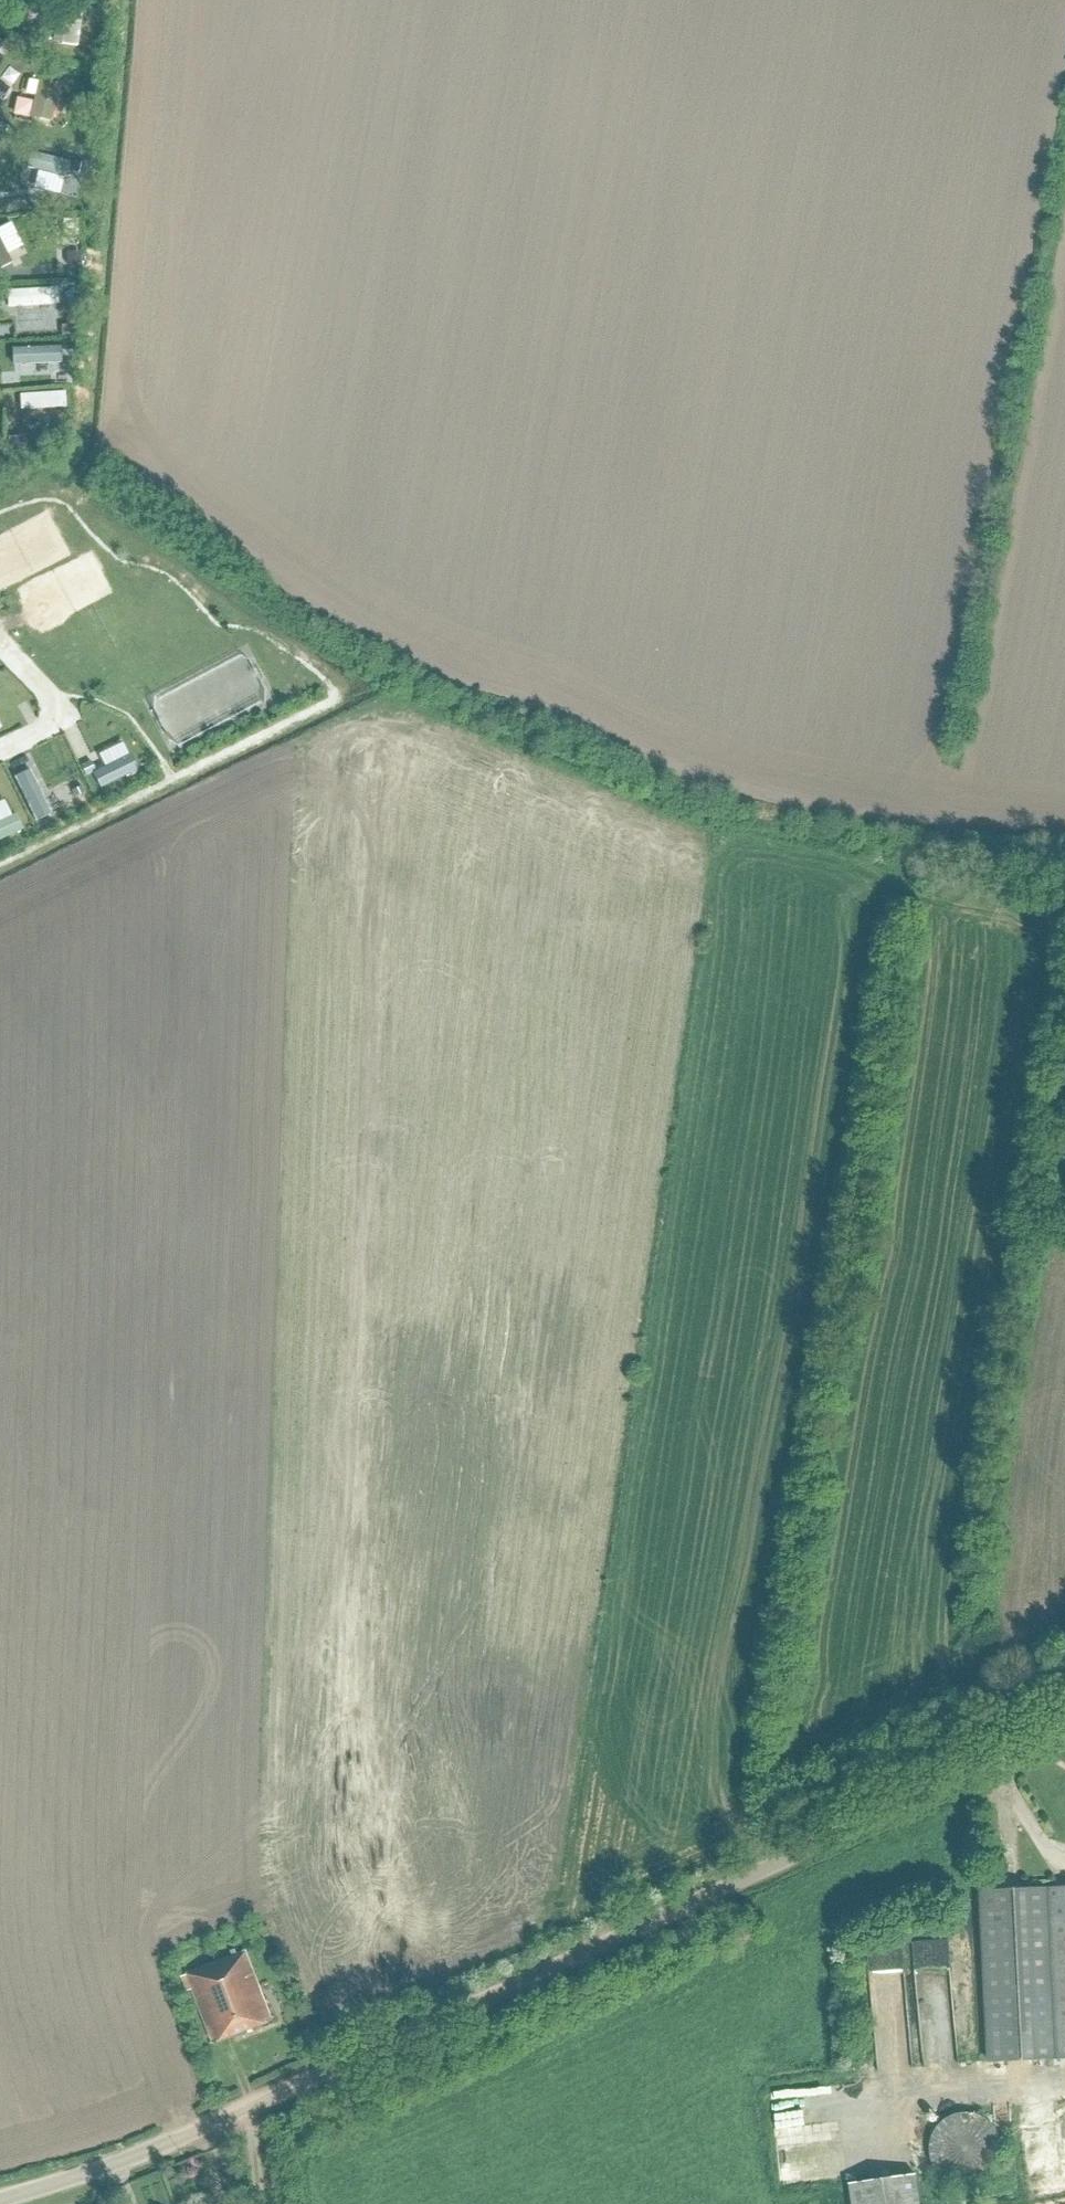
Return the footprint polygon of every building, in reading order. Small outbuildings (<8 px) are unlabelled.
[(60,8),(56,43),(74,45),(78,10),(60,8)] [(10,282),(0,283),(0,330),(12,329),(10,282)] [(7,359),(44,357),(43,339),(6,341),(7,359)] [(988,2062),(1064,2058),(1064,1888),(979,1893),(988,2062)] [(913,1975),(942,1970),(937,1940),(908,1945),(913,1975)] [(893,1949),(871,1950),(872,1989),(894,1988),(893,1949)] [(244,1953),(185,1976),(213,2045),(271,2022),(244,1953)] [(1048,2143),(1046,2103),(1025,2104),(1028,2144),(1048,2143)] [(1002,2152),(1002,2149),(1002,2146),(1002,2143),(1001,2140),(1000,2136),(999,2133),(997,2131),(995,2128),(993,2125),(991,2123),(989,2121),(986,2119),(984,2117),(981,2116),(978,2114),(975,2113),(972,2113),(968,2112),(965,2112),(962,2112),(959,2113),(955,2113),(952,2114),(949,2116),(947,2117),(944,2119),(941,2121),(939,2123),(937,2125),(935,2128),(933,2131),(931,2133),(930,2136),(929,2140),(929,2143),(928,2146),(928,2149),(928,2152),(929,2156),(929,2159),(930,2162),(931,2165),(933,2168),(935,2170),(937,2173),(939,2175),(941,2178),(944,2180),(947,2181),(949,2183),(952,2184),(955,2185),(959,2186),(962,2186),(965,2186),(968,2186),(972,2186),(975,2185),(978,2184),(981,2183),(984,2181),(986,2180),(989,2178),(991,2175),(993,2173),(995,2170),(997,2168),(999,2165),(1000,2162),(1001,2159),(1002,2156),(1002,2152)] [(1033,2153),(1034,2183),(1057,2182),(1056,2152),(1033,2153)] [(848,2185),(851,2203),(919,2203),(915,2175),(848,2185)]
